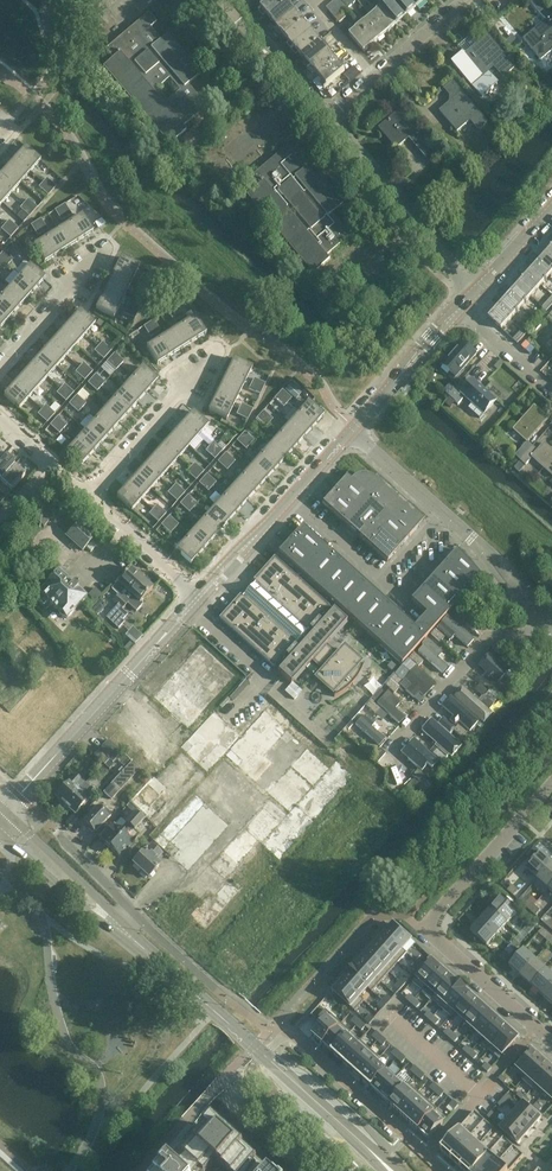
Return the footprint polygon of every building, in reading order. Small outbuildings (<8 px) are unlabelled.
[(268,19),(286,3),(284,0),(270,0),(260,9),(268,19)] [(332,3),(341,15),(346,10),(337,0),(335,0),(332,3)] [(346,10),(351,6),(346,0),(337,0),(346,10)] [(381,8),(395,26),(406,17),(392,0),(391,0),(381,8)] [(406,17),(416,8),(410,0),(392,0),(406,17)] [(546,20),(524,40),(541,60),(550,52),(551,50),(551,28),(548,23),(551,20),(551,15),(539,0),(529,0),(546,20)] [(286,3),(268,19),(277,28),(295,13),(286,3)] [(332,3),(326,8),(335,19),(341,15),(332,3)] [(381,8),(370,17),(385,34),(395,26),(381,8)] [(183,127),(206,107),(187,85),(200,74),(167,35),(160,40),(150,28),(156,22),(148,13),(105,50),(112,60),(103,67),(169,145),(186,131),(183,127)] [(295,13),(277,28),(285,38),(303,23),(295,13)] [(370,17),(360,26),(374,43),(385,34),(370,17)] [(303,23),(285,38),(293,48),(311,33),(303,23)] [(360,26),(349,35),(363,52),(374,43),(360,26)] [(311,33),(293,48),(301,58),(319,42),(311,33)] [(471,36),(460,45),(465,52),(476,42),(471,36)] [(464,53),(453,63),(482,97),(497,84),(487,72),(494,66),(503,77),(514,68),(487,37),(466,55),(464,53)] [(319,42),(301,58),(310,67),(328,52),(319,42)] [(328,52),(310,67),(318,77),(336,62),(328,52)] [(336,62),(318,77),(326,87),(344,72),(336,62)] [(350,80),(359,73),(354,67),(345,75),(350,80)] [(462,92),(440,111),(458,132),(466,124),(470,120),(478,129),(487,122),(479,112),(462,92)] [(400,110),(379,129),(396,149),(409,139),(413,144),(412,144),(423,157),(433,149),(400,110)] [(327,256),(350,236),(331,214),(345,203),(311,163),(305,169),(294,156),(301,151),(293,142),(250,178),(258,187),(248,196),(313,274),(330,260),(327,256)] [(25,149),(15,160),(30,173),(40,163),(25,149)] [(30,173),(15,160),(6,170),(21,184),(30,173)] [(6,170),(0,177),(0,184),(11,194),(21,184),(6,170)] [(41,183),(51,192),(56,186),(46,178),(41,183)] [(38,187),(48,195),(51,192),(41,183),(38,187)] [(0,184),(0,203),(2,205),(11,194),(0,184)] [(23,204),(32,213),(37,207),(28,199),(23,204)] [(72,214),(65,203),(59,207),(66,218),(72,214)] [(20,208),(29,216),(32,213),(23,204),(20,208)] [(66,218),(59,207),(55,210),(61,221),(66,218)] [(82,216),(69,223),(80,241),(92,233),(82,216)] [(48,229),(41,218),(35,222),(42,233),(48,229)] [(4,225),(13,234),(18,228),(9,220),(4,225)] [(42,233),(35,222),(31,225),(38,236),(42,233)] [(69,223),(57,231),(68,248),(80,241),(69,223)] [(1,229),(10,237),(13,234),(4,225),(1,229)] [(57,231),(45,239),(56,256),(68,248),(57,231)] [(45,239),(34,246),(33,246),(44,263),(56,256),(45,239)] [(7,266),(12,261),(2,252),(0,255),(0,260),(7,266)] [(547,253),(541,260),(534,253),(530,257),(550,276),(551,273),(551,258),(547,253)] [(550,276),(530,257),(526,261),(533,268),(527,275),(540,287),(550,276)] [(27,258),(17,266),(21,271),(31,264),(27,258)] [(121,258),(114,271),(133,281),(139,268),(121,258)] [(29,266),(19,277),(34,291),(44,280),(29,266)] [(133,281),(114,271),(108,284),(126,293),(133,281)] [(540,287),(527,275),(518,286),(530,297),(540,287)] [(138,283),(149,289),(152,282),(141,276),(138,283)] [(19,277),(10,288),(25,301),(34,291),(19,277)] [(147,293),(148,290),(149,289),(138,283),(136,288),(147,293)] [(126,293),(108,284),(102,296),(120,306),(126,293)] [(530,297),(518,286),(512,291),(505,285),(501,289),(521,308),(530,297)] [(10,288),(0,298),(16,312),(25,301),(10,288)] [(521,308),(501,289),(498,293),(505,300),(498,307),(511,319),(521,308)] [(546,311),(551,304),(551,295),(541,307),(546,311)] [(120,306),(102,296),(95,309),(113,319),(120,306)] [(0,299),(0,317),(6,322),(16,312),(0,298),(0,299)] [(125,308),(137,314),(140,307),(129,302),(125,308)] [(178,305),(173,308),(179,318),(184,315),(178,305)] [(511,319),(498,307),(489,318),(501,330),(511,319)] [(123,313),(135,318),(137,314),(125,308),(123,313)] [(179,318),(173,308),(167,311),(174,322),(179,318)] [(79,312),(70,323),(85,336),(94,325),(79,312)] [(195,316),(183,323),(194,341),(206,333),(195,316)] [(149,323),(156,333),(161,330),(154,319),(149,323)] [(85,336),(70,323),(60,333),(75,347),(85,336)] [(145,340),(150,337),(156,333),(149,323),(143,326),(139,329),(145,340)] [(183,323),(173,330),(169,324),(167,326),(171,331),(182,348),(194,341),(183,323)] [(523,327),(513,339),(517,343),(528,331),(523,327)] [(171,331),(159,339),(170,356),(182,348),(171,331)] [(75,347),(60,333),(51,344),(66,357),(75,347)] [(158,364),(170,356),(159,339),(147,347),(158,364)] [(97,347),(107,356),(111,350),(102,342),(97,347)] [(463,342),(442,366),(456,378),(477,355),(463,342)] [(66,357),(51,344),(42,354),(57,368),(57,367),(68,377),(70,375),(59,365),(66,357)] [(94,351),(103,359),(107,356),(97,347),(94,351)] [(109,358),(119,367),(124,361),(114,353),(109,358)] [(57,368),(42,354),(32,365),(47,378),(57,368)] [(110,376),(116,370),(119,367),(109,358),(106,362),(101,368),(110,376)] [(233,358),(227,371),(245,380),(252,367),(233,358)] [(78,368),(88,377),(93,371),(83,363),(78,368)] [(47,378),(32,365),(23,375),(38,388),(47,378)] [(75,372),(84,380),(88,377),(78,368),(75,372)] [(142,368),(132,379),(147,393),(157,382),(142,368)] [(245,380),(227,371),(221,384),(239,393),(245,380)] [(90,379),(100,388),(105,382),(95,374),(90,379)] [(38,388),(23,375),(14,386),(29,399),(38,388)] [(251,383),(263,389),(265,383),(254,378),(251,383)] [(456,378),(443,392),(449,397),(462,383),(456,378)] [(90,379),(87,383),(97,391),(100,388),(90,379)] [(132,379),(123,390),(138,403),(147,393),(132,379)] [(454,402),(455,400),(459,403),(463,399),(459,396),(461,393),(472,403),(468,408),(479,418),(483,413),(485,415),(497,401),(473,380),(467,387),(462,383),(449,397),(454,402)] [(249,389),(260,394),(263,389),(251,383),(249,389)] [(302,392),(291,383),(285,389),(296,399),(302,392)] [(60,389),(69,397),(74,392),(64,384),(60,389)] [(239,393),(221,384),(215,397),(233,406),(239,393)] [(29,399),(14,386),(4,396),(19,410),(29,399)] [(56,393),(66,401),(69,397),(60,389),(56,393)] [(278,394),(287,403),(291,398),(282,389),(278,394)] [(123,390),(114,400),(129,414),(138,403),(123,390)] [(278,394),(274,398),(283,407),(287,403),(278,394)] [(72,400),(81,409),(86,403),(76,395),(72,400)] [(233,406),(215,397),(208,410),(226,419),(233,406)] [(72,400),(68,404),(78,412),(81,409),(72,400)] [(114,400),(104,410),(119,424),(129,414),(114,400)] [(308,402),(299,413),(314,427),(324,416),(308,402)] [(239,409),(250,414),(253,409),(242,403),(239,409)] [(41,410),(50,418),(55,413),(45,405),(41,410)] [(535,407),(514,430),(528,442),(549,419),(535,407)] [(236,414),(248,420),(250,414),(239,409),(236,414)] [(37,414),(47,422),(50,418),(41,410),(37,414)] [(119,424),(104,410),(95,421),(110,434),(119,424)] [(259,415),(268,424),(273,419),(263,410),(259,415)] [(192,413),(183,424),(198,437),(207,427),(192,413)] [(299,413),(289,424),(304,437),(314,427),(299,413)] [(259,415),(255,419),(265,428),(268,424),(259,415)] [(53,421),(62,429),(67,424),(58,416),(53,421)] [(53,421),(49,425),(59,433),(62,429),(53,421)] [(110,434),(95,421),(86,431),(101,445),(110,434)] [(198,437),(183,424),(173,434),(188,448),(198,437)] [(289,424),(280,434),(295,448),(304,437),(289,424)] [(551,435),(551,427),(550,426),(533,443),(539,449),(551,435)] [(101,445),(86,431),(76,442),(92,455),(101,445)] [(240,436),(249,445),(254,440),(244,432),(240,436)] [(188,448),(173,434),(164,445),(179,458),(188,448)] [(280,434),(270,445),(286,458),(295,448),(280,434)] [(240,436),(236,441),(245,449),(249,445),(240,436)] [(92,455),(76,442),(67,453),(82,466),(92,455)] [(208,447),(218,455),(223,450),(213,442),(208,447)] [(528,442),(516,456),(521,460),(533,447),(528,442)] [(179,458),(164,445),(155,455),(170,469),(179,458)] [(270,445),(261,455),(276,469),(286,458),(270,445)] [(533,447),(521,460),(527,465),(533,458),(551,474),(551,451),(545,445),(539,452),(533,447)] [(205,451),(214,459),(218,455),(208,447),(205,451)] [(221,457),(231,466),(235,461),(225,453),(221,457)] [(170,469),(155,455),(146,466),(161,479),(170,469)] [(261,455),(252,466),(267,479),(276,469),(261,455)] [(0,460),(0,481),(14,466),(3,457),(0,460)] [(221,457),(217,462),(227,470),(231,466),(221,457)] [(190,468),(199,476),(204,471),(194,463),(190,468)] [(14,466),(0,481),(11,491),(25,476),(14,466)] [(161,479),(146,466),(136,476),(151,490),(161,479)] [(252,466),(242,476),(257,490),(267,479),(252,466)] [(186,472),(196,480),(199,476),(190,468),(186,472)] [(216,482),(206,474),(202,478),(212,487),(216,482)] [(351,481),(346,477),(345,477),(346,478),(323,503),(322,503),(387,562),(387,561),(423,521),(423,522),(424,521),(376,478),(374,480),(370,477),(365,475),(360,476),(355,478),(351,481)] [(151,490),(136,476),(127,487),(142,500),(151,490)] [(242,476),(233,487),(248,500),(257,490),(242,476)] [(212,487),(202,478),(198,483),(208,491),(212,487)] [(171,488),(180,497),(185,492),(175,484),(171,488)] [(0,486),(0,500),(8,492),(4,487),(3,488),(0,486)] [(142,500),(127,487),(117,497),(132,511),(142,500)] [(233,487),(223,497),(239,511),(248,500),(233,487)] [(167,493),(176,501),(180,497),(171,488),(167,493)] [(183,499),(193,507),(197,503),(187,494),(183,499)] [(223,497),(214,508),(229,521),(239,511),(223,497)] [(183,499),(179,504),(189,512),(193,507),(183,499)] [(43,527),(56,513),(43,501),(30,515),(43,527)] [(152,509),(162,518),(166,513),(156,505),(152,509)] [(214,508),(205,518),(220,532),(229,521),(214,508)] [(148,514),(158,522),(162,518),(152,509),(148,514)] [(165,520),(174,529),(178,524),(169,516),(165,520)] [(79,522),(78,523),(74,518),(62,531),(67,535),(66,536),(83,551),(96,537),(79,522)] [(205,518),(195,529),(210,542),(220,532),(205,518)] [(165,520),(161,525),(170,533),(174,529),(165,520)] [(302,526),(301,526),(301,527),(279,552),(278,552),(402,664),(480,576),(456,550),(455,550),(411,600),(411,599),(410,600),(426,614),(413,627),(302,526)] [(195,529),(186,539),(201,553),(210,542),(195,529)] [(186,539),(176,550),(191,564),(201,553),(186,539)] [(240,595),(219,619),(273,668),(274,667),(278,671),(277,672),(290,684),(311,661),(323,672),(317,678),(332,692),(333,696),(332,697),(332,698),(336,696),(339,694),(341,693),(344,691),(346,689),(349,686),(352,684),(353,682),(355,680),(357,677),(360,673),(362,669),(363,665),(365,662),(364,661),(363,663),(359,662),(344,648),(338,655),(326,644),(346,622),(333,610),(332,611),(328,607),(329,607),(274,557),(253,580),(255,582),(241,597),(240,595)] [(117,595),(112,601),(117,605),(142,578),(141,578),(131,569),(132,569),(131,568),(111,589),(117,595)] [(67,619),(86,598),(78,591),(80,589),(75,584),(73,586),(66,580),(68,578),(61,571),(35,598),(44,606),(48,601),(59,611),(58,615),(62,618),(65,617),(67,619)] [(142,579),(142,578),(117,605),(105,617),(117,628),(123,622),(121,620),(127,614),(121,609),(127,603),(136,611),(142,604),(140,602),(153,589),(152,588),(142,579)] [(102,593),(95,586),(88,594),(96,601),(102,593)] [(475,641),(453,621),(447,627),(470,646),(475,641)] [(142,635),(133,627),(127,633),(136,642),(142,635)] [(455,662),(428,638),(422,644),(424,646),(418,652),(442,675),(455,662)] [(153,695),(190,728),(238,674),(202,641),(153,695)] [(522,685),(489,654),(477,666),(511,697),(522,685)] [(391,671),(395,666),(391,662),(387,667),(391,671)] [(417,666),(404,680),(400,686),(419,703),(436,684),(417,666)] [(481,683),(476,688),(485,695),(489,690),(481,683)] [(493,708),(503,691),(491,685),(482,702),(493,708)] [(463,688),(454,698),(484,723),(493,714),(463,688)] [(267,705),(272,698),(262,692),(258,699),(267,705)] [(383,697),(377,704),(400,725),(405,718),(395,709),(401,703),(392,695),(387,701),(383,697)] [(451,698),(441,709),(474,738),(484,727),(451,698)] [(224,753),(272,795),(211,863),(228,877),(260,840),(281,859),(356,773),(273,700),(246,731),(231,718),(228,720),(215,708),(181,746),(209,771),(224,753)] [(365,713),(355,725),(380,747),(386,740),(376,731),(380,726),(365,713)] [(459,743),(432,720),(417,738),(449,766),(465,748),(459,743)] [(413,737),(400,753),(433,784),(447,768),(413,737)] [(108,740),(100,748),(110,757),(103,765),(104,765),(110,759),(113,762),(122,752),(108,739),(108,740)] [(120,791),(139,769),(132,762),(104,793),(111,800),(119,790),(120,791)] [(397,788),(407,783),(399,770),(389,776),(397,788)] [(56,797),(65,806),(85,784),(75,775),(56,797)] [(85,784),(65,806),(74,814),(94,792),(85,784)] [(189,869),(231,823),(196,792),(154,838),(189,869)] [(95,833),(110,816),(100,805),(84,822),(95,833)] [(135,822),(110,849),(120,857),(139,835),(134,831),(146,818),(143,815),(140,818),(135,813),(132,816),(134,818),(133,820),(135,822)] [(114,826),(101,840),(110,849),(135,822),(133,820),(134,818),(132,816),(119,831),(114,826)] [(155,863),(162,855),(152,845),(144,853),(144,852),(133,864),(148,878),(159,866),(155,863)] [(538,879),(551,863),(551,862),(541,852),(526,869),(538,879)] [(538,879),(549,889),(551,885),(551,863),(538,879)] [(228,877),(191,915),(205,928),(241,890),(228,877)] [(511,885),(507,890),(513,895),(518,901),(523,895),(517,891),(511,885)] [(501,897),(491,909),(507,924),(517,912),(501,897)] [(523,905),(529,910),(534,905),(528,900),(523,905)] [(534,905),(529,910),(535,916),(535,915),(540,911),(534,905)] [(507,924),(491,909),(481,920),(497,935),(507,924)] [(497,935),(481,920),(471,931),(487,946),(497,935)] [(523,929),(528,934),(529,934),(535,928),(529,923),(523,929)] [(385,934),(407,954),(407,953),(403,949),(411,940),(394,924),(385,934)] [(538,933),(550,944),(551,941),(551,937),(542,928),(538,933)] [(399,963),(407,954),(385,934),(377,943),(399,963)] [(514,951),(519,944),(514,940),(509,946),(514,951)] [(399,963),(377,943),(371,949),(368,953),(390,973),(397,964),(399,963)] [(509,966),(521,976),(535,959),(524,949),(509,966)] [(505,951),(499,957),(504,961),(509,955),(505,951)] [(390,973),(368,953),(359,962),(381,982),(390,973)] [(426,961),(421,957),(416,963),(421,966),(426,961)] [(535,959),(521,976),(532,986),(547,969),(535,959)] [(422,991),(442,969),(432,960),(412,982),(422,991)] [(372,992),(381,982),(359,962),(355,967),(354,966),(350,971),(372,992)] [(421,966),(416,963),(412,968),(416,972),(421,966)] [(447,982),(451,978),(442,969),(422,991),(432,1000),(447,982)] [(532,986),(543,996),(551,986),(551,974),(547,969),(532,986)] [(372,992),(350,971),(345,977),(346,978),(344,979),(342,982),(364,1001),(360,997),(368,988),(372,992)] [(408,980),(404,976),(399,982),(404,986),(408,980)] [(441,1008),(462,985),(456,980),(455,981),(453,979),(452,978),(451,978),(447,982),(432,1000),(441,1008)] [(364,1001),(342,982),(333,992),(351,1008),(355,1011),(364,1001)] [(404,986),(399,982),(395,987),(399,991),(404,986)] [(451,1017),(470,995),(466,991),(467,990),(462,985),(441,1008),(451,1017)] [(543,996),(551,1004),(551,986),(543,996)] [(391,999),(387,995),(382,1001),(387,1005),(391,999)] [(409,995),(405,999),(411,1004),(415,999),(409,995)] [(464,1021),(480,1003),(470,995),(451,1017),(455,1013),(464,1021)] [(415,999),(411,1004),(416,1008),(420,1004),(415,999)] [(387,1005),(382,1001),(378,1006),(382,1010),(387,1005)] [(464,1021),(474,1029),(489,1012),(480,1003),(464,1021)] [(323,1045),(342,1024),(331,1015),(325,1009),(315,1020),(321,1026),(312,1036),(323,1045)] [(428,1012),(425,1016),(430,1021),(434,1016),(428,1012)] [(474,1029),(483,1038),(499,1020),(489,1012),(474,1029)] [(374,1019),(370,1015),(365,1020),(369,1024),(374,1019)] [(434,1016),(430,1021),(435,1026),(439,1021),(434,1016)] [(355,1017),(351,1021),(356,1026),(360,1021),(355,1017)] [(489,1051),(508,1029),(499,1020),(483,1038),(492,1046),(488,1050),(489,1051)] [(360,1021),(356,1026),(362,1031),(366,1026),(360,1021)] [(332,1053),(351,1032),(342,1024),(323,1045),(332,1053)] [(448,1029),(444,1033),(449,1038),(453,1034),(448,1029)] [(499,1060),(519,1038),(508,1029),(489,1051),(499,1060)] [(341,1062),(360,1041),(360,1040),(356,1045),(347,1037),(351,1033),(351,1032),(332,1053),(341,1062)] [(376,1032),(372,1036),(377,1041),(381,1037),(376,1032)] [(453,1034),(449,1038),(454,1043),(458,1038),(453,1034)] [(381,1037),(377,1041),(383,1046),(387,1041),(381,1037)] [(351,1070),(370,1049),(360,1041),(341,1062),(351,1070)] [(467,1046),(463,1050),(468,1055),(472,1051),(467,1046)] [(522,1060),(514,1070),(524,1078),(541,1058),(528,1046),(518,1057),(522,1060)] [(361,1079),(379,1058),(370,1049),(351,1070),(361,1079)] [(395,1049),(391,1054),(397,1058),(401,1054),(395,1049)] [(472,1051),(468,1055),(473,1060),(477,1055),(472,1051)] [(401,1054),(397,1058),(402,1063),(406,1059),(401,1054)] [(371,1088),(387,1069),(387,1068),(385,1070),(376,1063),(380,1058),(379,1058),(361,1079),(371,1088)] [(524,1078),(522,1080),(532,1089),(551,1067),(541,1058),(524,1078)] [(486,1063),(482,1068),(487,1072),(491,1068),(486,1063)] [(414,1066),(410,1071),(416,1075),(420,1071),(414,1066)] [(532,1089),(532,1090),(534,1087),(543,1096),(551,1086),(551,1068),(551,1067),(532,1089)] [(380,1096),(397,1077),(387,1069),(371,1088),(380,1096)] [(420,1071),(416,1075),(421,1080),(425,1076),(420,1071)] [(501,1076),(498,1079),(503,1084),(507,1080),(501,1076)] [(390,1105),(408,1084),(408,1083),(404,1088),(395,1080),(397,1078),(397,1077),(380,1096),(390,1105)] [(433,1083),(430,1088),(435,1092),(439,1088),(433,1083)] [(399,1113),(418,1092),(408,1084),(390,1105),(399,1113)] [(543,1096),(544,1096),(546,1094),(551,1100),(551,1086),(543,1096)] [(439,1088),(435,1092),(440,1097),(444,1093),(439,1088)] [(409,1122),(427,1101),(418,1092),(399,1113),(409,1122)] [(520,1092),(516,1096),(522,1100),(525,1097),(520,1092)] [(507,1094),(502,1099),(506,1103),(511,1097),(507,1094)] [(525,1097),(522,1100),(527,1105),(530,1101),(525,1097)] [(502,1099),(498,1105),(501,1108),(506,1103),(502,1099)] [(418,1130),(437,1109),(427,1101),(409,1122),(418,1130)] [(453,1101),(449,1105),(454,1110),(458,1106),(453,1101)] [(524,1102),(516,1111),(533,1127),(541,1118),(536,1114),(524,1102)] [(537,1103),(533,1107),(539,1112),(542,1108),(537,1103)] [(437,1110),(437,1109),(418,1130),(428,1139),(443,1123),(434,1114),(437,1110)] [(492,1111),(487,1117),(490,1120),(495,1115),(492,1111)] [(516,1111),(508,1120),(525,1136),(533,1127),(516,1111)] [(508,1120),(500,1129),(516,1143),(518,1144),(525,1136),(508,1120)] [(215,1127),(196,1149),(195,1150),(193,1152),(192,1154),(189,1157),(176,1170),(264,1170),(215,1127)] [(450,1140),(441,1150),(451,1159),(460,1149),(467,1140),(469,1138),(459,1129),(450,1140)] [(460,1149),(451,1159),(460,1168),(469,1157),(479,1147),(469,1138),(467,1140),(460,1149)] [(460,1168),(464,1170),(475,1170),(479,1166),(484,1160),(488,1156),(489,1155),(488,1155),(479,1147),(469,1157),(460,1168)] [(475,1170),(492,1170),(493,1170),(498,1164),(489,1155),(488,1156),(484,1160),(479,1166),(475,1170)]
